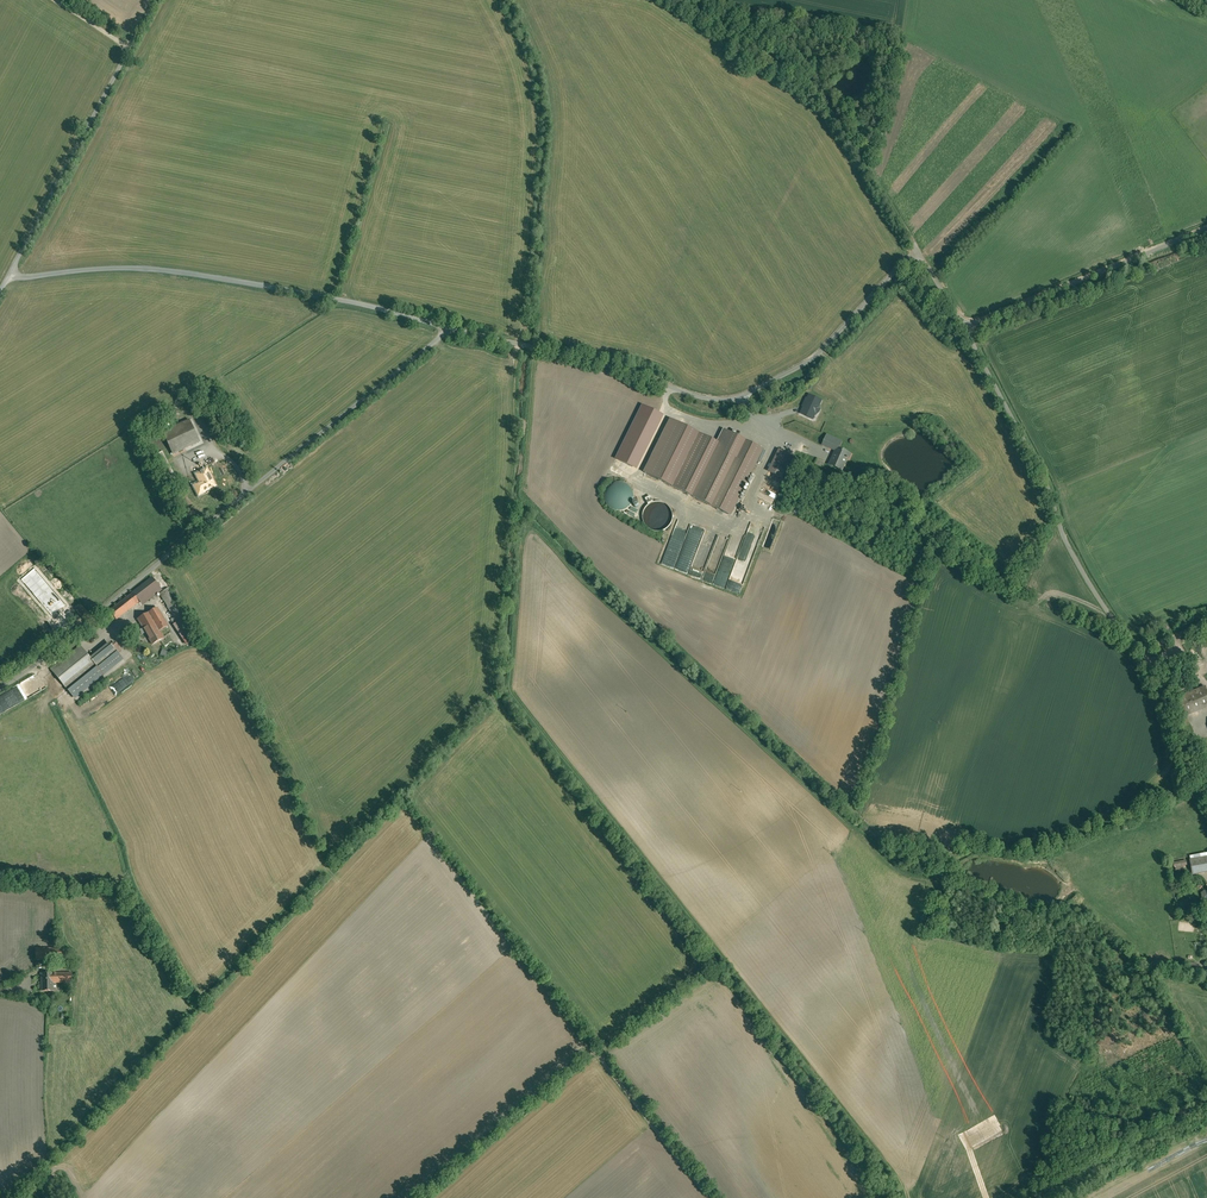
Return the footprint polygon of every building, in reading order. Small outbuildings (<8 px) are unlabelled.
[(822,400),(808,394),(807,398),(806,397),(802,406),(803,408),(800,414),(813,420),(816,415),(819,413),(821,410),(820,406),(822,400)] [(768,405),(761,408),(762,411),(764,414),(771,411),(769,408),(768,405)] [(717,442),(670,419),(643,473),(693,497),(719,443),(717,442)] [(190,420),(162,433),(172,454),(200,442),(190,420)] [(765,449),(723,429),(717,442),(719,443),(693,497),(731,516),(765,449)] [(827,435),(822,445),(829,448),(831,443),(839,446),(841,442),(827,435)] [(848,453),(837,448),(839,446),(831,443),(829,448),(836,451),(834,455),(830,465),(842,470),(847,459),(848,459),(848,458),(847,457),(848,453)] [(792,457),(779,450),(769,472),(782,478),(792,457)] [(175,477),(162,452),(152,456),(165,482),(175,477)] [(207,469),(195,474),(198,479),(199,478),(202,484),(194,487),(194,486),(193,486),(198,496),(205,493),(204,492),(216,487),(207,469)] [(628,509),(632,506),(634,501),(634,497),(633,492),(631,487),(626,484),(621,482),(616,482),(611,484),(607,488),(605,492),(604,497),(605,502),(607,506),(611,509),(615,511),(619,512),(624,511),(628,509)] [(767,490),(765,494),(776,500),(778,495),(767,490)] [(667,529),(670,525),(672,521),(673,516),(672,511),(669,507),(665,504),(660,502),(655,502),(650,504),(646,507),(643,512),(643,517),(643,522),(646,526),(649,529),(653,531),(658,532),(663,531),(667,529)] [(186,616),(167,586),(163,589),(155,578),(132,593),(121,602),(109,611),(110,613),(102,620),(107,625),(115,618),(116,620),(139,602),(141,604),(159,592),(168,606),(167,607),(177,622),(182,619),(186,616)] [(89,614),(81,605),(75,609),(84,619),(89,614)] [(157,608),(138,619),(143,629),(154,623),(159,631),(168,626),(157,608)] [(177,622),(173,625),(187,646),(196,640),(182,619),(177,622)] [(154,623),(143,629),(152,645),(163,638),(159,631),(154,623)] [(80,646),(51,670),(75,699),(124,659),(110,642),(90,658),(80,646)] [(1177,698),(1185,717),(1206,708),(1206,691),(1205,687),(1177,698)] [(1160,790),(1133,802),(1135,807),(1162,796),(1160,790)] [(1190,860),(1192,870),(1190,870),(1190,873),(1192,873),(1192,874),(1206,872),(1206,857),(1190,860)] [(1182,869),(1181,866),(1185,865),(1185,860),(1171,861),(1172,867),(1174,867),(1175,869),(1182,869)] [(53,973),(42,973),(42,991),(53,991),(53,983),(53,973)] [(72,973),(53,973),(53,983),(72,983),(72,973)]
